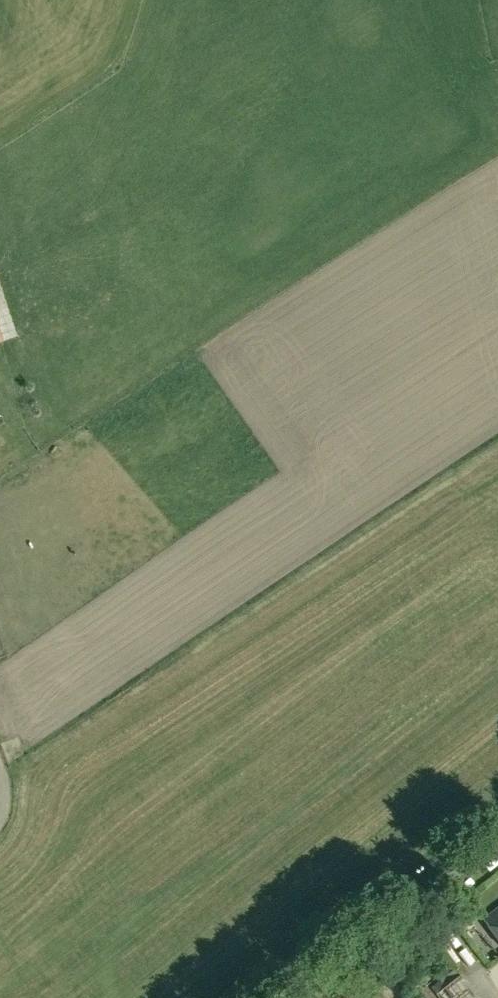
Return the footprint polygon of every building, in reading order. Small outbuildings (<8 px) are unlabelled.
[(497,931),(497,911),(488,918),(497,931)]
